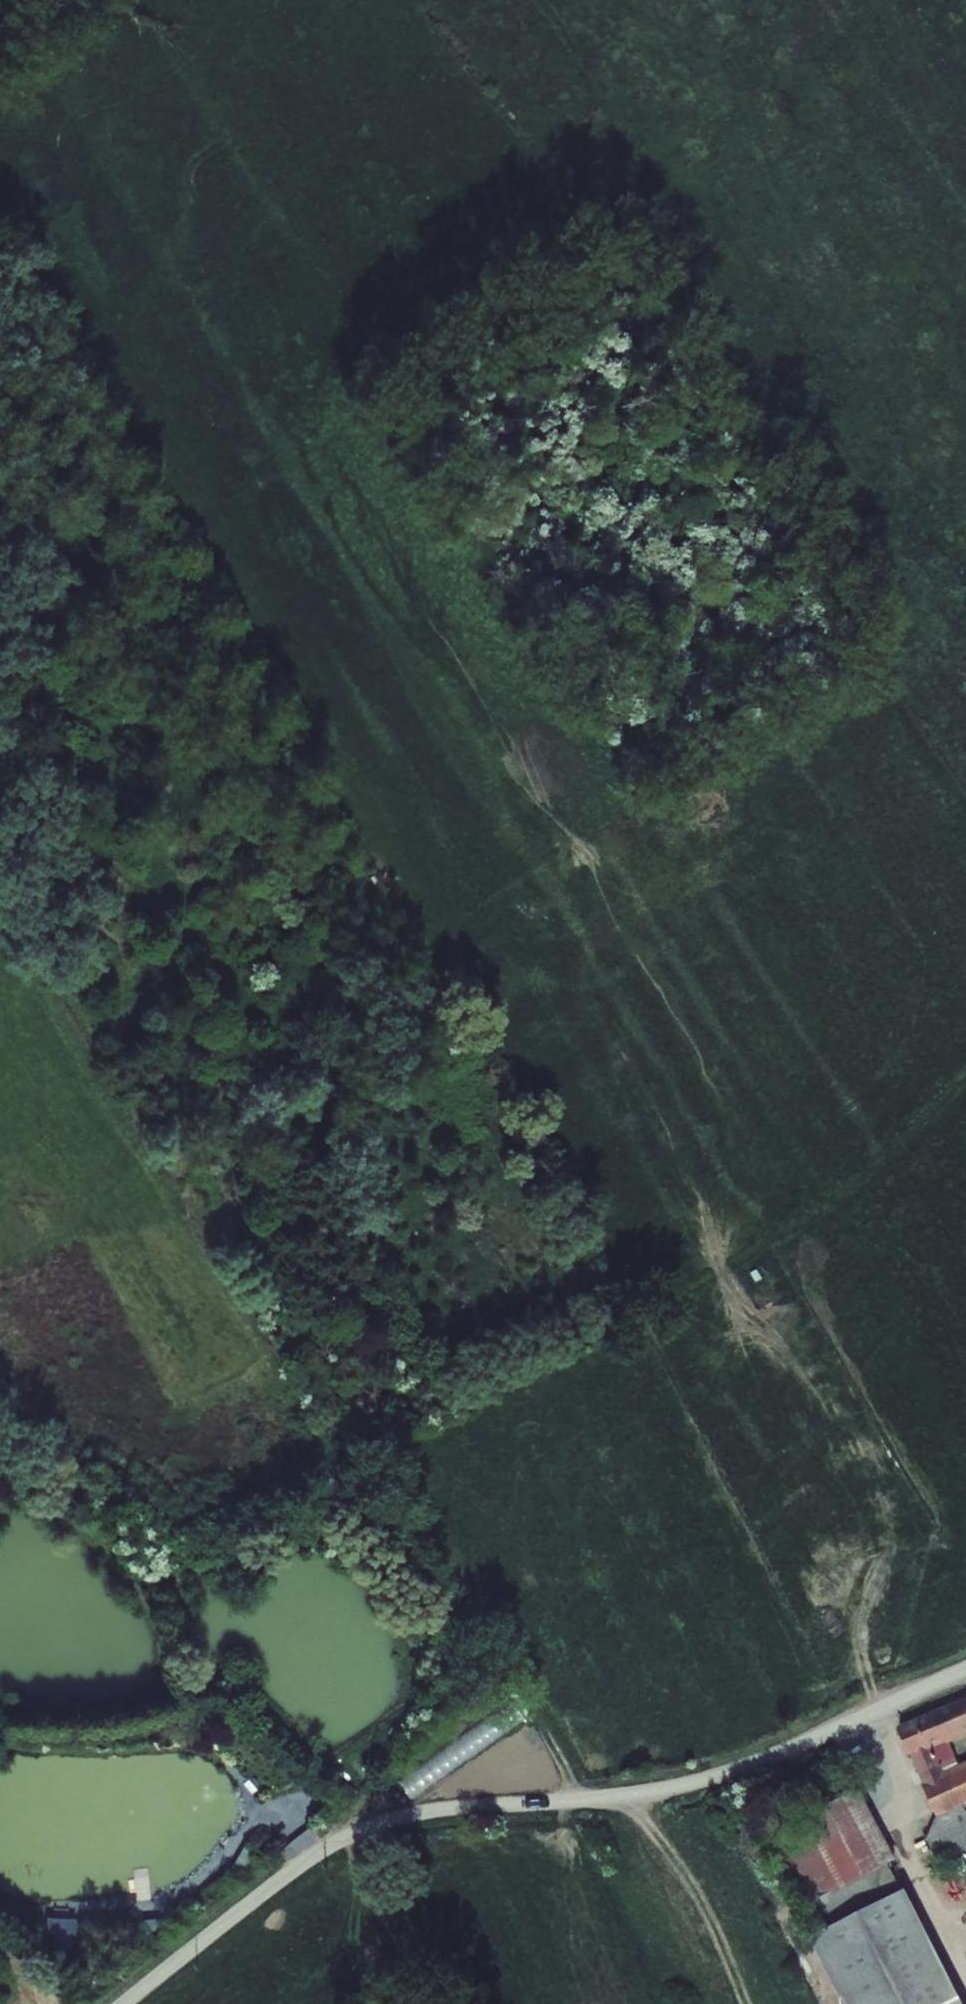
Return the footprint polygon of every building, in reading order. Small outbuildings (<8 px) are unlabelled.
[(938,1862),(965,1850),(965,1759),(958,1763),(949,1740),(965,1733),(965,1694),(896,1724),(935,1814),(920,1821),(938,1862)] [(878,1865),(895,1857),(846,1760),(752,1808),(800,1904),(816,1897),(878,1865)] [(828,1920),(890,1889),(878,1865),(816,1897),(828,1920)] [(847,2003),(941,2003),(962,1993),(905,1881),(890,1889),(828,1920),(809,1929),(847,2003)] [(962,1993),(941,2003),(965,2003),(965,2000),(962,1993)]
